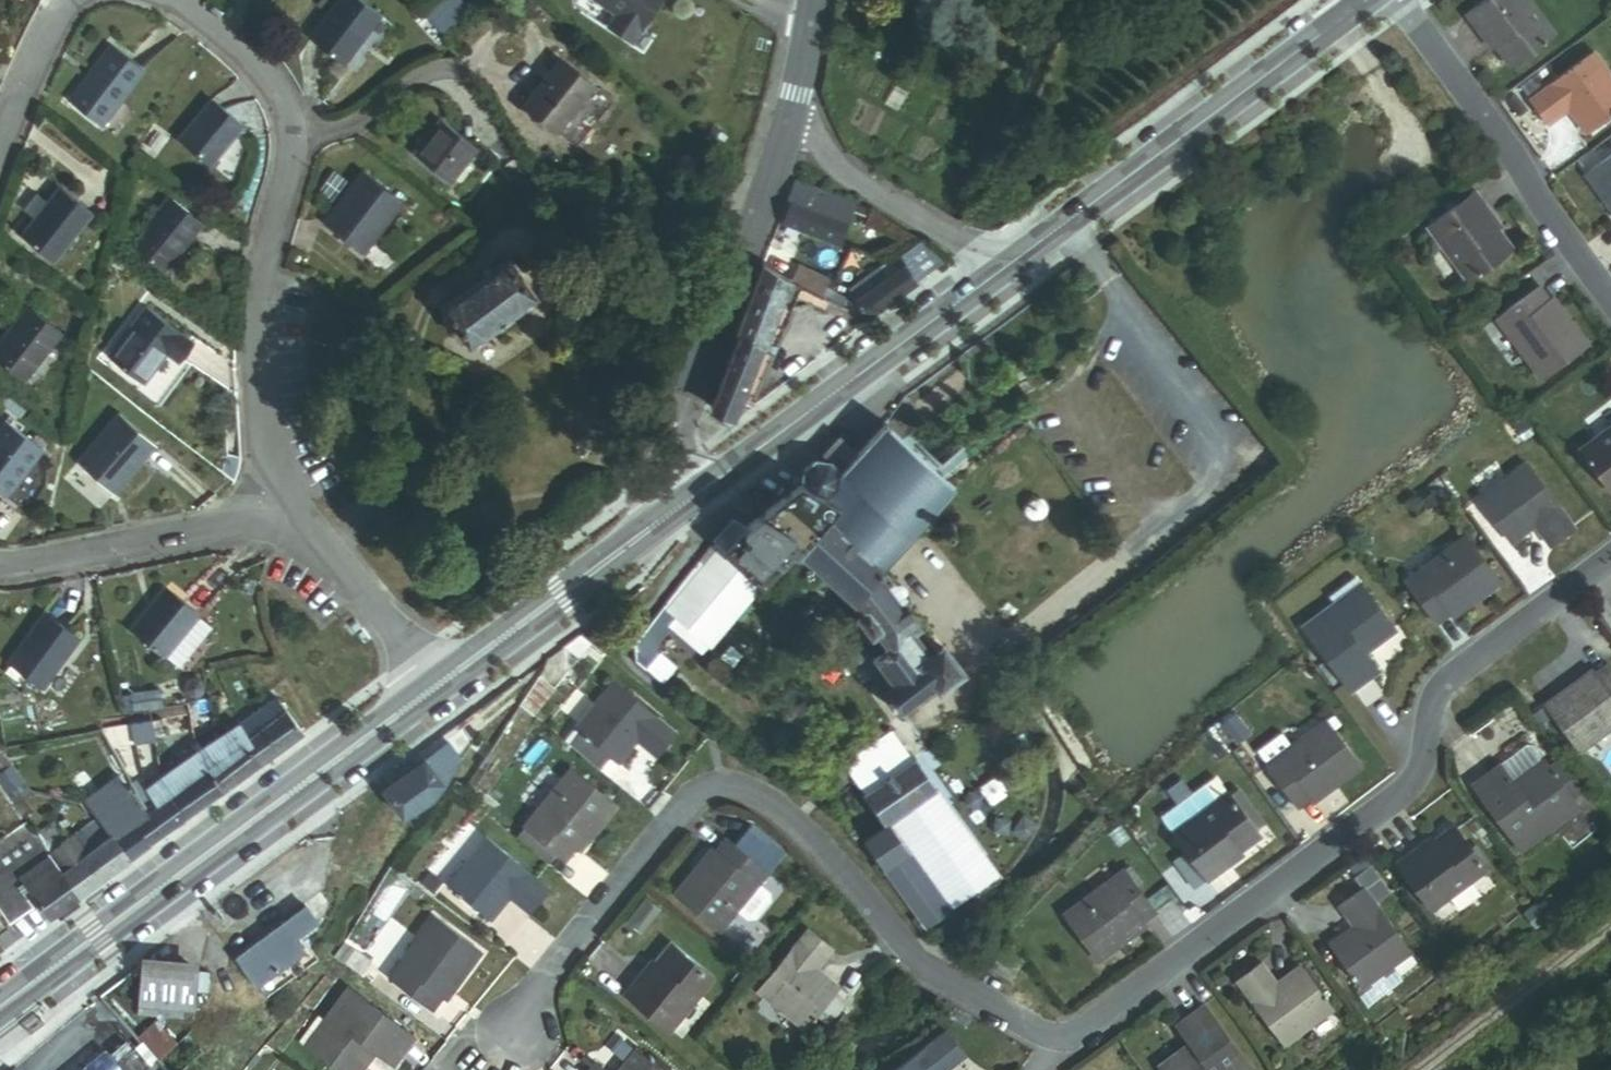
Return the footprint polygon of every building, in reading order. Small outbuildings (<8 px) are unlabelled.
[(356,68),(392,22),(364,0),(356,0),(323,43),(356,68)] [(457,39),(483,15),(469,0),(452,0),(435,16),(457,39)] [(625,18),(619,28),(639,41),(665,0),(596,0),(625,18)] [(1575,31),(1551,0),(1499,0),(1485,11),(1500,32),(1505,29),(1515,43),(1531,64),(1575,31)] [(1511,46),(1515,43),(1505,29),(1500,32),(1511,46)] [(70,97),(101,121),(145,66),(114,42),(70,97)] [(1551,98),(1570,123),(1588,109),(1594,104),(1610,127),(1610,52),(1551,98)] [(538,102),(567,132),(608,90),(577,61),(538,102)] [(182,140),(213,166),(245,127),(213,102),(182,140)] [(1610,127),(1594,104),(1588,109),(1605,131),(1610,127)] [(434,156),(470,180),(494,146),(458,122),(434,156)] [(720,187),(732,192),(739,175),(726,171),(720,187)] [(323,228),(359,258),(402,209),(364,178),(323,228)] [(833,192),(808,182),(801,201),(805,203),(834,213),(839,199),(831,197),(833,192)] [(40,233),(74,260),(110,215),(77,188),(40,233)] [(1446,226),(1488,281),(1532,248),(1516,228),(1507,215),(1511,212),(1494,189),(1446,226)] [(869,205),(833,192),(831,197),(839,199),(867,210),(869,205)] [(148,244),(181,271),(220,224),(186,196),(148,244)] [(834,213),(805,203),(797,222),(855,243),(867,210),(839,199),(834,213)] [(1516,228),(1521,224),(1511,212),(1507,215),(1516,228)] [(872,314),(920,277),(904,255),(855,292),(872,314)] [(810,270),(795,263),(788,278),(797,283),(803,285),(810,270)] [(437,318),(465,355),(533,303),(505,266),(437,318)] [(756,393),(765,396),(801,310),(788,305),(797,283),(788,278),(770,270),(744,341),(748,342),(721,409),(747,418),(756,393)] [(841,285),(810,270),(803,285),(833,299),(841,285)] [(1561,379),(1609,343),(1591,318),(1586,322),(1570,300),(1560,287),(1516,319),(1561,379)] [(1586,322),(1591,318),(1574,296),(1570,300),(1586,322)] [(10,355),(41,381),(79,333),(48,308),(10,355)] [(106,357),(138,383),(161,354),(166,349),(176,357),(188,342),(145,308),(106,357)] [(161,354),(172,362),(176,357),(166,349),(161,354)] [(80,468),(117,501),(159,453),(123,420),(80,468)] [(8,499),(46,452),(8,421),(0,431),(0,492),(8,499)] [(856,609),(884,578),(959,499),(918,460),(882,426),(830,468),(824,463),(812,462),(800,471),(794,489),(748,525),(740,515),(704,543),(712,550),(763,595),(771,602),(805,564),(833,589),(856,609)] [(1593,441),(1610,464),(1610,428),(1593,441)] [(1563,539),(1588,520),(1541,456),(1492,492),(1521,530),(1544,513),(1548,518),(1563,539)] [(1521,530),(1525,536),(1548,518),(1544,513),(1521,530)] [(1022,536),(1033,528),(1024,516),(1013,525),(1022,536)] [(1490,594),(1514,576),(1477,528),(1418,574),(1450,616),(1463,607),(1486,589),(1490,594)] [(709,658),(763,595),(712,550),(658,614),(709,658)] [(948,659),(941,664),(907,617),(904,619),(892,603),(899,598),(884,578),(856,609),(868,624),(863,628),(875,646),(880,642),(892,657),(877,669),(897,696),(889,703),(903,725),(939,699),(941,702),(966,683),(948,659)] [(1347,599),(1352,606),(1380,585),(1375,578),(1347,599)] [(1379,649),(1411,625),(1380,585),(1352,606),(1347,599),(1317,622),(1367,687),(1393,667),(1379,649)] [(1463,607),(1467,612),(1490,594),(1486,589),(1463,607)] [(193,668),(217,637),(203,626),(212,614),(181,590),(147,632),(193,668)] [(203,626),(217,637),(226,626),(212,614),(203,626)] [(10,665),(41,689),(79,641),(49,617),(10,665)] [(1582,681),(1585,686),(1608,669),(1604,664),(1582,681)] [(1592,747),(1610,733),(1610,666),(1608,669),(1585,686),(1582,681),(1557,700),(1592,747)] [(659,758),(678,733),(616,684),(579,731),(618,761),(635,739),(639,743),(659,758)] [(276,754),(301,736),(275,700),(250,718),(276,754)] [(191,744),(204,740),(196,708),(149,720),(155,743),(188,734),(191,744)] [(255,770),(276,754),(250,718),(229,733),(255,770)] [(149,720),(124,726),(130,749),(155,743),(149,720)] [(1353,786),(1377,768),(1341,720),(1281,765),(1313,808),(1328,797),(1349,781),(1353,786)] [(236,784),(255,770),(229,733),(210,747),(236,784)] [(1557,753),(1546,740),(1541,738),(1514,758),(1527,776),(1557,753)] [(618,761),(622,765),(639,743),(635,739),(618,761)] [(16,792),(32,780),(2,741),(0,741),(0,771),(16,792)] [(218,796),(236,784),(210,747),(192,760),(218,796)] [(397,791),(415,817),(450,782),(469,765),(456,748),(397,791)] [(1566,822),(1560,814),(1587,794),(1563,763),(1557,753),(1527,776),(1514,758),(1486,779),(1535,845),(1566,822)] [(1603,792),(1575,754),(1563,763),(1587,794),(1591,800),(1603,792)] [(966,892),(992,872),(906,757),(856,796),(884,832),(909,814),(966,892)] [(180,824),(218,796),(192,760),(154,788),(180,824)] [(603,830),(621,807),(575,772),(521,841),(553,866),(562,854),(571,861),(580,849),(598,826),(603,830)] [(138,799),(124,779),(84,808),(105,836),(125,864),(164,835),(149,814),(138,799)] [(1328,797),(1332,802),(1353,786),(1349,781),(1328,797)] [(164,835),(180,824),(154,788),(145,795),(156,810),(149,814),(164,835)] [(1259,848),(1278,834),(1247,790),(1190,831),(1225,879),(1247,864),(1244,859),(1259,848)] [(1560,814),(1566,822),(1593,802),(1591,800),(1587,794),(1560,814)] [(149,814),(156,810),(145,795),(138,799),(149,814)] [(1447,906),(1503,864),(1470,820),(1449,836),(1436,846),(1433,842),(1411,859),(1447,906)] [(76,899),(125,864),(105,836),(94,844),(78,821),(40,849),(45,856),(76,899)] [(580,849),(585,853),(603,830),(598,826),(580,849)] [(933,917),(945,909),(884,832),(870,843),(859,852),(920,927),(933,917)] [(1433,842),(1436,846),(1449,836),(1446,832),(1433,842)] [(536,916),(556,891),(492,842),(456,888),(494,918),(511,896),(516,900),(536,916)] [(684,896),(729,933),(776,877),(736,843),(725,856),(709,876),(704,873),(684,896)] [(1244,859),(1247,864),(1262,853),(1259,848),(1244,859)] [(704,873),(709,876),(725,856),(720,853),(704,873)] [(46,921),(76,899),(45,856),(15,877),(46,921)] [(1158,921),(1172,911),(1140,869),(1080,913),(1115,960),(1140,942),(1137,938),(1158,921)] [(1350,947),(1379,984),(1426,949),(1378,884),(1353,903),(1369,925),(1373,930),(1350,947)] [(494,918),(499,922),(516,900),(511,896),(494,918)] [(304,935),(326,918),(314,903),(291,922),(304,935)] [(471,969),(477,974),(495,949),(447,914),(402,974),(445,1005),(455,991),(471,969)] [(1137,938),(1140,942),(1162,926),(1158,921),(1137,938)] [(265,983),(298,957),(290,949),(294,944),(299,949),(309,940),(304,935),(291,922),(245,957),(265,983)] [(1346,942),(1350,947),(1373,930),(1369,925),(1346,942)] [(811,1032),(843,995),(821,977),(826,971),(841,954),(817,934),(766,994),(811,1032)] [(633,995),(679,1033),(724,978),(682,943),(665,964),(655,975),(652,972),(633,995)] [(1301,1043),(1350,1007),(1322,969),(1299,985),(1295,980),(1280,960),(1254,978),(1301,1043)] [(191,1004),(203,1005),(208,968),(153,961),(147,1007),(190,1013),(191,1004)] [(652,972),(655,975),(665,964),(661,961),(652,972)] [(1295,980),(1299,985),(1322,969),(1318,963),(1295,980)] [(455,991),(460,995),(477,974),(471,969),(455,991)] [(843,995),(847,990),(826,971),(821,977),(843,995)] [(133,1018),(147,1007),(125,978),(110,989),(133,1018)] [(426,1035),(361,986),(337,1017),(344,1022),(324,1049),(353,1069),(372,1069),(387,1049),(405,1062),(426,1035)] [(1269,1069),(1220,1004),(1193,1025),(1206,1042),(1175,1066),(1178,1069),(1269,1069)] [(317,1044),(324,1049),(344,1022),(337,1017),(317,1044)] [(166,1059),(184,1044),(165,1020),(147,1035),(166,1059)] [(980,1055),(961,1031),(911,1069),(961,1069),(980,1055)] [(108,1037),(74,1069),(113,1069),(127,1057),(108,1037)] [(647,1049),(629,1069),(672,1069),(647,1049)]
